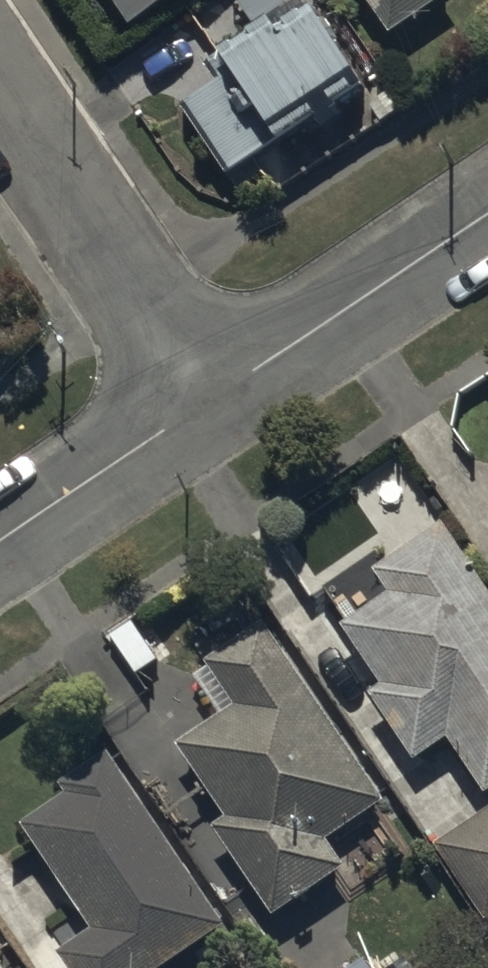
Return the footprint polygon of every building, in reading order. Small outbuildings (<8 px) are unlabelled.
[(136,32),(183,0),(113,0),(136,32)] [(392,37),(447,0),(367,0),(392,37)] [(183,108),(228,179),(356,98),(350,89),(361,82),(316,11),(280,34),(274,26),(210,67),(221,83),(183,108)] [(444,524),(375,570),(391,595),(345,626),(387,689),(371,700),(416,768),(451,744),(487,798),(487,590),(444,524)] [(332,844),(388,807),(268,626),(206,667),(209,671),(196,679),(224,721),(181,749),(229,821),(216,829),(276,920),(350,871),(332,844)] [(70,967),(172,967),(227,932),(112,757),(60,791),(68,803),(25,831),(94,936),(63,957),(70,967)] [(435,847),(487,924),(487,810),(435,847)]
